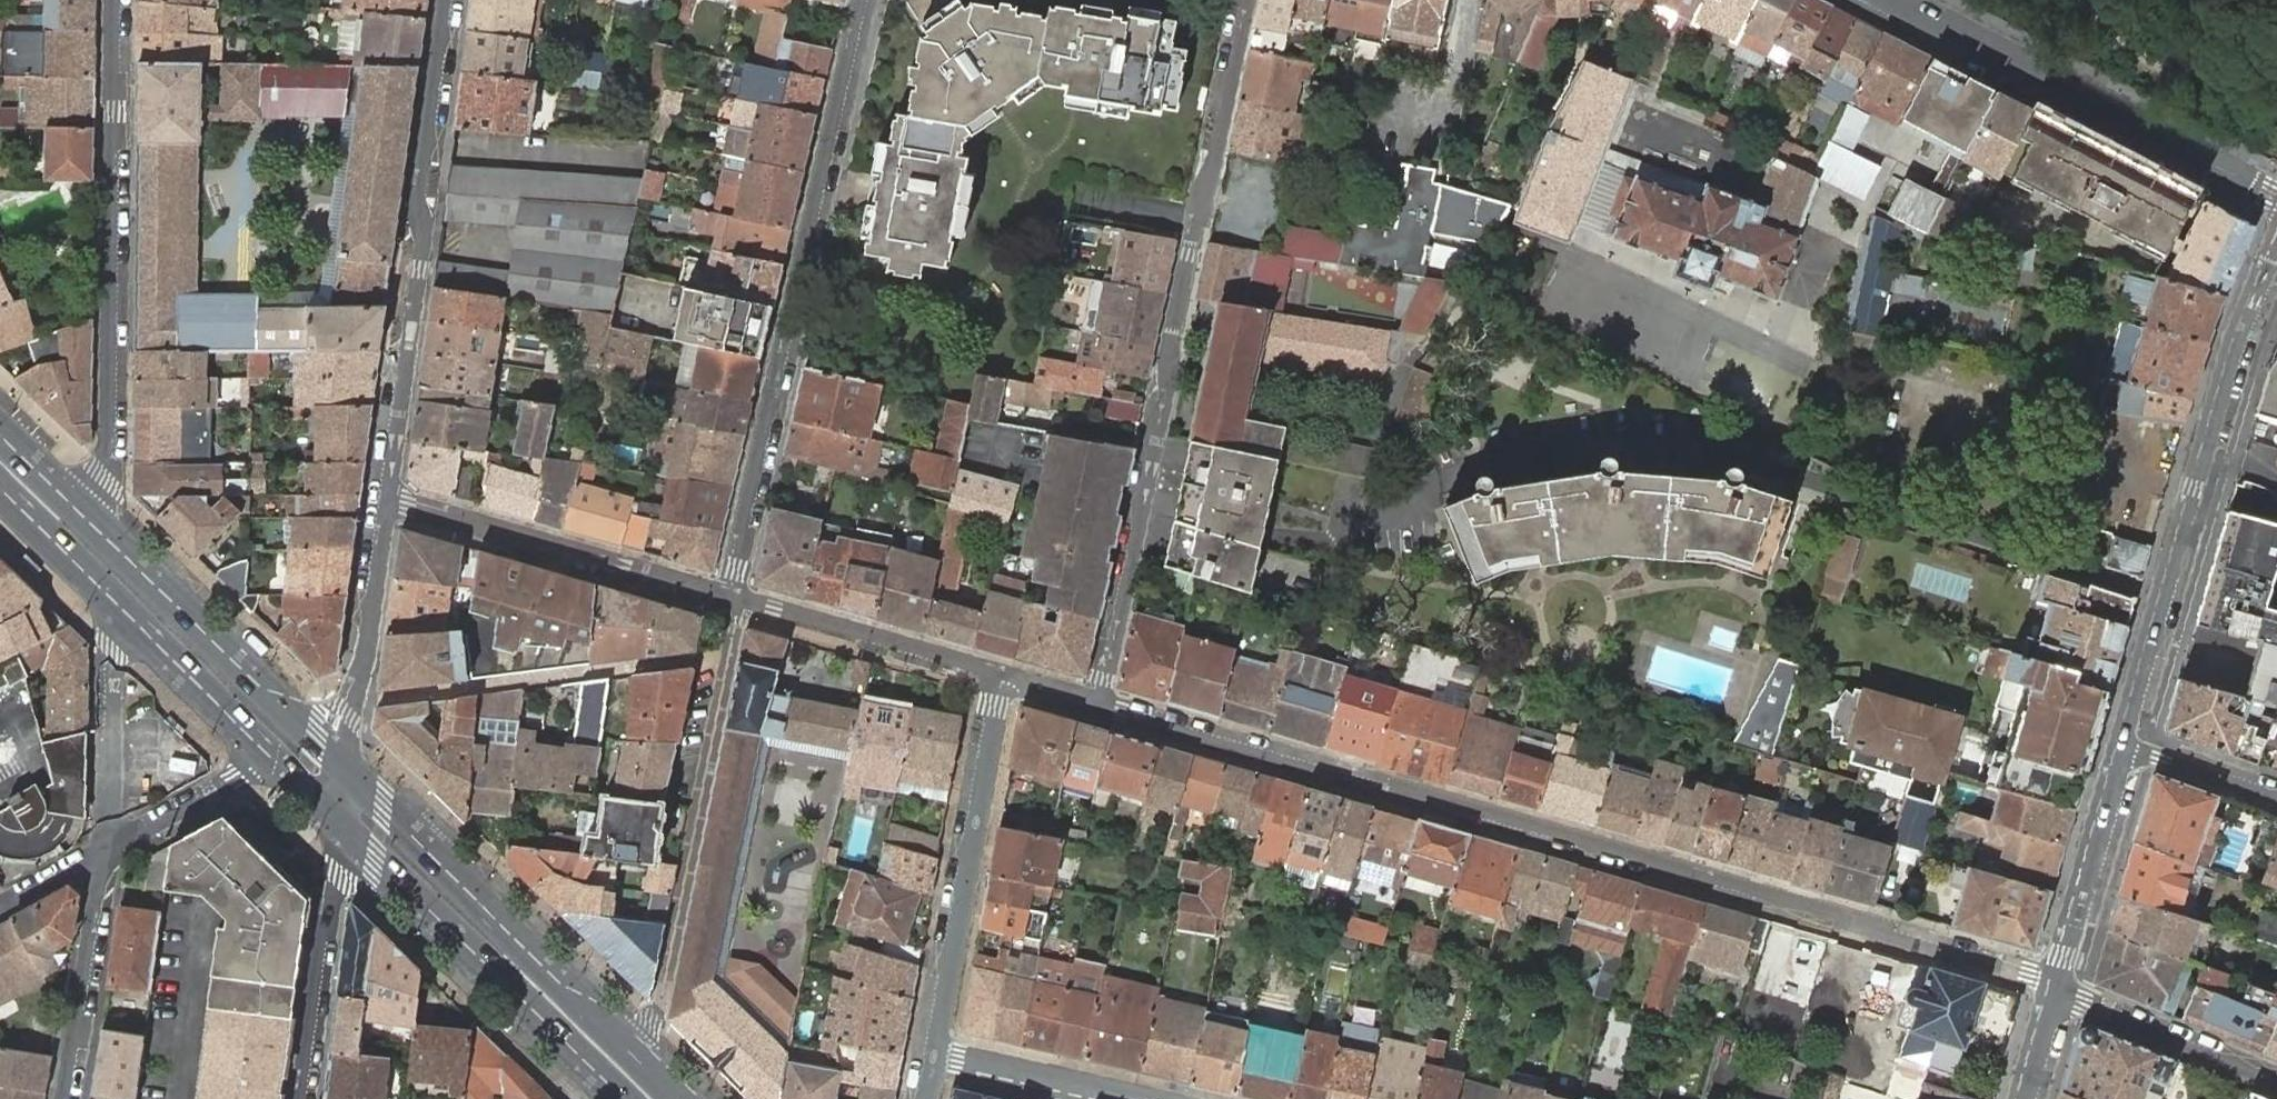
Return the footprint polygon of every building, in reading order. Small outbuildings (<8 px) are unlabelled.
[(16,31),(95,30),(96,0),(45,0),(45,15),(8,15),(8,30),(16,31)] [(140,3),(216,8),(217,0),(140,0),(140,3)] [(425,18),(427,0),(344,0),(343,10),(425,18)] [(468,32),(529,40),(539,41),(541,30),(536,30),(541,1),(545,1),(545,0),(472,0),(468,32)] [(679,20),(687,22),(692,0),(684,0),(679,20)] [(738,4),(749,7),(750,2),(789,11),(792,0),(739,0),(738,4)] [(888,272),(920,277),(923,263),(949,267),(954,236),(962,237),(974,175),(965,173),(968,158),(961,157),(963,143),(999,117),(994,111),(1014,97),(1019,103),(1045,84),(1068,88),(1065,106),(1127,117),(1129,109),(1159,114),(1161,107),(1177,110),(1187,50),(1172,48),(1176,21),(1161,18),(1162,12),(1130,7),(1127,19),(1113,17),(1114,11),(1082,5),(1081,11),(1050,6),(1048,18),(1017,12),(1018,6),(1001,4),(1000,8),(960,1),(959,0),(958,0),(921,25),(928,35),(923,38),(921,38),(916,67),(911,66),(908,83),(914,84),(909,115),(896,113),(891,144),(879,142),(873,175),(883,176),(878,206),(867,205),(862,236),(869,237),(865,253),(890,257),(888,272)] [(1249,49),(1283,56),(1288,32),(1288,30),(1294,0),(1260,0),(1253,35),(1249,49)] [(1288,30),(1294,31),(1297,16),(1314,19),(1312,35),(1320,37),(1328,0),(1294,0),(1288,30)] [(1320,37),(1320,42),(1347,47),(1349,38),(1349,37),(1355,38),(1357,27),(1363,0),(1328,0),(1320,37)] [(1357,27),(1355,38),(1349,37),(1349,38),(1375,43),(1374,53),(1382,54),(1384,41),(1392,0),(1363,0),(1357,27)] [(1384,41),(1393,43),(1396,26),(1439,35),(1446,0),(1392,0),(1384,41)] [(1488,1),(1479,40),(1471,77),(1485,81),(1499,13),(1502,0),(1518,0),(1488,0),(1488,1)] [(1499,13),(1523,12),(1528,0),(1518,0),(1502,0),(1499,13)] [(1523,12),(1516,34),(1511,58),(1500,85),(1508,88),(1519,62),(1537,16),(1543,0),(1528,0),(1523,12)] [(1537,16),(1554,15),(1587,14),(1587,0),(1543,0),(1537,16)] [(1608,13),(1615,0),(1587,0),(1587,14),(1608,13)] [(1608,13),(1614,16),(1617,11),(1624,13),(1627,4),(1636,8),(1640,0),(1615,0),(1608,13)] [(1627,28),(1635,32),(1643,14),(1649,1),(1679,14),(1673,27),(1685,33),(1691,19),(1700,0),(1640,0),(1636,8),(1627,28)] [(1691,19),(1688,28),(1697,33),(1700,24),(1731,38),(1728,47),(1736,51),(1740,42),(1759,0),(1700,0),(1691,19)] [(1736,51),(1762,63),(1766,55),(1768,56),(1794,0),(1759,0),(1740,42),(1736,51)] [(1819,0),(1794,0),(1768,56),(1785,64),(1781,71),(1795,78),(1800,66),(1831,6),(1819,0)] [(1649,1),(1643,14),(1673,27),(1679,14),(1649,1)] [(216,8),(140,3),(139,34),(215,36),(215,24),(216,8)] [(1856,20),(1831,6),(1800,66),(1826,79),(1828,76),(1856,20)] [(343,10),(330,9),(329,18),(344,20),(339,66),(364,65),(418,67),(425,18),(343,10)] [(787,20),(766,15),(754,65),(755,65),(763,66),(776,69),(779,53),(783,41),(784,35),(787,20)] [(1554,15),(1537,16),(1519,62),(1534,67),(1554,15)] [(1297,16),(1294,31),(1312,35),(1314,19),(1297,16)] [(1855,90),(1856,88),(1883,33),(1856,20),(1828,76),(1855,90)] [(1396,26),(1393,43),(1397,44),(1400,43),(1436,49),(1437,45),(1439,35),(1396,26)] [(30,76),(95,77),(95,30),(16,31),(8,30),(1,30),(1,76),(4,76),(27,76),(30,76)] [(529,40),(468,32),(462,72),(523,80),(529,40)] [(1856,88),(1905,113),(1933,59),(1883,33),(1856,88)] [(215,36),(139,34),(139,63),(202,64),(215,64),(221,64),(221,36),(215,36)] [(574,46),(576,36),(562,34),(561,44),(574,46)] [(791,43),(785,71),(824,79),(830,51),(791,43)] [(649,88),(632,85),(630,94),(662,98),(665,82),(673,47),(660,44),(649,88)] [(1283,56),(1249,49),(1239,101),(1292,111),(1301,70),(1313,73),(1315,62),(1283,56)] [(1905,113),(1899,125),(1948,152),(1928,195),(1927,197),(1908,188),(1893,215),(1889,213),(1888,221),(1875,218),(1855,327),(1883,332),(1894,272),(1903,221),(1926,233),(1942,200),(1962,160),(1997,93),(1933,59),(1905,113)] [(1511,205),(1504,218),(1569,243),(1576,225),(1578,226),(1579,224),(1602,164),(1600,164),(1605,149),(1632,79),(1585,60),(1517,193),(1511,205)] [(202,64),(139,63),(135,380),(205,380),(205,352),(249,351),(258,351),(265,351),(295,350),(380,349),(390,277),(418,67),(364,65),(358,111),(331,307),(259,308),(259,294),(195,293),(196,143),(201,143),(202,126),(205,126),(205,121),(264,121),(264,110),(265,65),(222,64),(222,105),(210,104),(209,97),(202,96),(202,64)] [(339,66),(265,65),(264,110),(345,111),(358,111),(364,65),(339,66)] [(717,82),(715,93),(761,103),(816,114),(824,79),(785,71),(776,69),(763,66),(755,65),(752,78),(733,74),(730,85),(717,82)] [(1800,66),(1795,78),(1792,82),(1819,95),(1826,79),(1800,66)] [(569,88),(596,90),(597,71),(570,69),(569,88)] [(523,80),(462,72),(455,128),(517,133),(530,134),(536,81),(523,80)] [(26,128),(47,128),(95,129),(95,77),(30,76),(27,76),(4,76),(4,87),(19,88),(19,108),(0,108),(0,127),(26,128)] [(1203,110),(1208,86),(1203,84),(1198,109),(1203,110)] [(2034,112),(1997,93),(1962,160),(1998,180),(2001,173),(2034,112)] [(661,99),(643,97),(639,119),(656,123),(658,112),(661,99)] [(1859,101),(1852,97),(1844,111),(1852,115),(1859,101)] [(1709,111),(1678,98),(1672,111),(1703,124),(1704,122),(1709,111)] [(673,101),(662,99),(658,112),(670,114),(673,101)] [(810,144),(816,114),(761,103),(739,99),(733,127),(741,130),(749,131),(810,144)] [(1292,111),(1239,101),(1228,153),(1282,163),(1294,166),(1296,157),(1305,114),(1292,111)] [(358,111),(345,111),(320,293),(259,294),(259,308),(331,307),(358,111)] [(1709,111),(1704,122),(1729,134),(1734,122),(1709,111)] [(2196,196),(2034,112),(2001,173),(2164,258),(2196,196)] [(46,180),(94,180),(95,129),(47,128),(46,180)] [(741,130),(735,157),(748,160),(751,145),(746,144),(749,131),(741,130)] [(804,171),(810,144),(749,131),(746,144),(751,145),(748,160),(804,171)] [(1767,133),(1759,149),(1775,157),(1785,162),(1793,145),(1767,133)] [(1793,145),(1785,162),(1812,175),(1821,159),(1793,145)] [(1705,186),(1605,149),(1600,164),(1602,164),(1626,173),(1700,201),(1705,186)] [(1821,159),(1812,175),(1820,179),(1861,199),(1869,184),(1831,165),(1835,156),(1824,151),(1821,159)] [(748,160),(735,157),(733,170),(745,172),(748,160)] [(1312,160),(1296,157),(1294,166),(1288,199),(1281,233),(1276,255),(1301,258),(1340,264),(1344,244),(1345,238),(1299,226),(1312,160)] [(1785,162),(1775,157),(1772,163),(1756,203),(1746,200),(1706,185),(1705,186),(1700,201),(1626,173),(1609,215),(1622,220),(1615,237),(1678,261),(1680,262),(1675,275),(1712,289),(1718,276),(1725,279),(1737,283),(1778,298),(1820,179),(1812,175),(1785,162)] [(797,201),(804,171),(748,160),(745,172),(733,170),(724,168),(721,184),(736,187),(797,201)] [(1602,164),(1579,224),(1615,237),(1622,220),(1609,215),(1626,173),(1602,164)] [(1478,167),(1473,179),(1496,189),(1498,182),(1506,185),(1508,179),(1478,167)] [(664,172),(646,168),(639,197),(657,201),(664,172)] [(1486,235),(1495,237),(1504,218),(1511,205),(1499,201),(1467,192),(1447,186),(1440,188),(1439,193),(1432,191),(1434,182),(1412,175),(1413,169),(1403,168),(1398,195),(1394,194),(1390,213),(1393,214),(1390,229),(1385,229),(1385,222),(1367,219),(1366,223),(1349,219),(1345,238),(1344,244),(1340,264),(1359,268),(1361,257),(1377,259),(1375,270),(1393,273),(1401,274),(1426,278),(1433,247),(1428,247),(1431,231),(1448,235),(1449,232),(1466,235),(1466,238),(1483,242),(1486,235)] [(642,181),(449,169),(448,182),(446,193),(509,198),(520,199),(637,207),(639,197),(642,181)] [(1436,174),(1413,169),(1412,175),(1434,182),(1436,174)] [(1467,192),(1499,201),(1504,190),(1506,185),(1498,182),(1496,189),(1473,179),(1467,192)] [(1927,197),(1928,195),(1904,182),(1889,213),(1893,215),(1908,188),(1927,197)] [(790,229),(797,201),(736,187),(721,184),(715,213),(735,218),(790,229)] [(1499,201),(1511,205),(1517,193),(1504,190),(1499,201)] [(509,198),(446,193),(443,217),(517,223),(520,199),(509,198)] [(631,232),(637,207),(520,199),(517,223),(510,270),(506,297),(570,308),(565,340),(559,373),(558,382),(597,387),(600,371),(610,327),(621,273),(631,232)] [(1977,219),(1942,200),(1926,233),(1966,239),(1977,219)] [(2254,226),(2206,201),(2185,242),(2178,239),(2171,252),(2179,255),(2166,280),(2224,296),(2254,226)] [(641,208),(637,224),(648,227),(652,210),(641,208)] [(782,265),(790,229),(735,218),(715,213),(693,208),(688,230),(715,236),(711,249),(782,265)] [(1058,222),(1052,246),(1056,247),(1062,223),(1058,222)] [(1106,276),(1105,281),(1165,293),(1176,239),(1126,231),(1125,234),(1115,231),(1113,239),(1121,241),(1114,277),(1106,276)] [(1209,244),(1198,299),(1219,303),(1263,310),(1273,311),(1275,302),(1267,301),(1275,262),(1300,266),(1301,258),(1276,255),(1209,244)] [(703,290),(774,305),(782,265),(711,249),(710,260),(687,256),(680,286),(686,286),(703,290)] [(437,258),(434,286),(503,297),(506,297),(510,270),(437,258)] [(1910,275),(1894,272),(1893,283),(1908,286),(1910,275)] [(9,295),(0,273),(0,295),(1,297),(9,295)] [(1427,337),(1438,314),(1452,282),(1426,278),(1401,274),(1399,282),(1423,286),(1401,332),(1407,333),(1427,337)] [(2156,276),(2143,324),(2207,343),(2213,322),(2224,296),(2166,280),(2156,276)] [(1095,333),(1154,345),(1165,293),(1105,281),(1095,333)] [(1447,317),(1462,285),(1453,281),(1452,282),(1438,314),(1447,317)] [(503,297),(434,286),(429,320),(498,330),(503,297)] [(762,358),(774,305),(703,290),(686,286),(675,340),(687,343),(701,345),(762,358)] [(13,303),(9,295),(1,297),(0,295),(0,307),(13,303)] [(14,303),(25,344),(32,341),(37,340),(36,338),(26,300),(14,303)] [(25,344),(14,303),(13,303),(0,307),(0,352),(25,344)] [(1192,440),(1279,458),(1286,421),(1287,418),(1243,409),(1256,346),(1366,374),(1367,375),(1368,375),(1369,375),(1370,375),(1372,374),(1373,374),(1374,374),(1375,374),(1376,373),(1377,372),(1378,372),(1379,370),(1380,370),(1380,369),(1381,367),(1381,366),(1382,365),(1382,364),(1399,366),(1402,363),(1407,333),(1401,332),(1273,311),(1263,310),(1219,303),(1192,440)] [(38,366),(15,380),(82,444),(91,442),(92,319),(36,338),(37,340),(32,341),(38,366)] [(498,330),(429,320),(424,353),(494,363),(498,330)] [(2125,320),(2112,379),(2129,383),(2143,324),(2125,320)] [(2207,343),(2143,324),(2129,383),(2192,397),(2207,343)] [(653,336),(610,327),(600,371),(614,373),(644,380),(645,373),(651,344),(653,336)] [(1104,369),(1148,377),(1154,345),(1095,333),(1083,332),(1077,364),(1104,369)] [(752,401),(762,358),(701,345),(687,343),(679,387),(681,387),(692,389),(752,401)] [(376,378),(380,349),(295,350),(295,379),(376,378)] [(2276,419),(2276,349),(2269,368),(2256,413),(2276,419)] [(265,374),(265,351),(258,351),(249,351),(249,379),(256,379),(255,373),(265,374)] [(494,363),(424,353),(420,385),(488,395),(489,396),(494,363)] [(1039,356),(1034,384),(1051,387),(1098,396),(1101,385),(1104,369),(1077,364),(1039,356)] [(804,368),(793,420),(868,438),(880,384),(804,368)] [(1416,368),(1395,420),(1412,426),(1432,375),(1416,368)] [(614,373),(600,371),(597,387),(592,409),(605,411),(606,411),(614,373)] [(976,373),(971,404),(968,417),(991,422),(995,401),(1047,410),(1049,397),(1063,400),(1065,390),(1051,387),(1034,384),(976,373)] [(2108,379),(2094,376),(2089,396),(2103,399),(2108,379)] [(373,406),(376,378),(295,379),(295,406),(373,406)] [(205,380),(135,380),(135,408),(192,407),(214,407),(215,379),(205,380)] [(255,385),(256,379),(249,379),(250,407),(264,407),(264,385),(255,385)] [(2108,379),(2103,399),(2101,409),(2184,424),(2192,397),(2129,383),(2108,379)] [(1101,385),(1098,396),(1108,398),(1132,402),(1134,392),(1101,385)] [(684,423),(744,434),(752,401),(692,389),(684,423)] [(1105,416),(1138,422),(1142,404),(1132,402),(1108,398),(1105,416)] [(486,410),(418,400),(413,442),(483,450),(488,418),(494,419),(495,411),(486,410)] [(971,404),(951,400),(939,454),(960,459),(968,417),(971,404)] [(551,417),(554,405),(525,401),(516,454),(534,456),(545,458),(546,452),(551,417)] [(590,422),(592,411),(554,405),(551,417),(590,422)] [(365,462),(373,406),(295,406),(284,407),(284,418),(318,417),(318,440),(318,462),(365,462)] [(192,407),(135,408),(134,463),(211,463),(214,462),(214,449),(193,449),(181,448),(181,417),(193,417),(192,407)] [(605,411),(592,409),(592,411),(590,422),(585,447),(583,457),(582,462),(593,464),(605,411)] [(181,448),(193,449),(193,417),(181,417),(181,448)] [(732,487),(744,434),(669,421),(655,419),(655,427),(662,427),(652,474),(669,477),(673,477),(732,487)] [(868,438),(793,420),(785,455),(835,469),(848,473),(863,478),(872,439),(868,438)] [(1286,421),(1279,458),(1373,478),(1387,442),(1286,421)] [(1133,446),(1053,432),(1034,528),(1028,527),(1023,555),(1034,557),(1029,579),(1028,584),(1025,601),(1098,618),(1133,446)] [(263,454),(263,462),(297,462),(318,462),(318,440),(297,439),(297,452),(289,451),(289,454),(263,454)] [(1174,521),(1260,546),(1279,458),(1192,440),(1174,521)] [(483,450),(413,442),(408,476),(419,486),(455,497),(462,456),(482,458),(483,450)] [(545,458),(535,520),(564,529),(582,462),(583,457),(585,447),(575,446),(571,463),(545,458)] [(960,459),(939,454),(919,450),(912,478),(954,488),(957,469),(960,459)] [(535,520),(545,458),(534,456),(532,466),(535,471),(534,477),(498,466),(498,461),(501,458),(503,453),(489,451),(480,504),(535,520)] [(227,462),(227,496),(250,496),(250,462),(227,462)] [(360,495),(365,462),(318,462),(297,462),(297,472),(307,472),(308,495),(360,495)] [(582,462),(564,529),(644,552),(651,519),(629,516),(632,503),(633,500),(589,488),(596,465),(593,464),(582,462)] [(134,496),(158,519),(180,496),(211,496),(211,463),(134,463),(134,496)] [(475,468),(461,466),(455,497),(469,501),(475,468)] [(1019,486),(957,469),(954,488),(950,505),(938,560),(923,632),(973,647),(983,611),(969,607),(954,603),(970,523),(956,519),(958,509),(1000,521),(998,530),(996,537),(1004,538),(1009,522),(1019,486)] [(1445,506),(1471,575),(1506,562),(1611,545),(1717,554),(1767,572),(1791,501),(1744,485),(1744,484),(1740,483),(1740,484),(1738,484),(1733,485),(1730,485),(1726,481),(1724,481),(1724,479),(1720,479),(1720,480),(1619,471),(1610,475),(1605,473),(1604,471),(1597,472),(1597,473),(1500,488),(1500,487),(1496,488),(1490,493),(1484,493),(1480,492),(1476,493),(1476,494),(1445,506)] [(636,503),(632,503),(629,516),(651,519),(722,531),(732,487),(673,477),(666,514),(643,511),(636,503)] [(2196,623),(2260,641),(2276,646),(2276,611),(2275,611),(2264,607),(2276,562),(2276,495),(2270,490),(2260,485),(2243,481),(2242,485),(2236,483),(2196,623)] [(357,518),(360,495),(308,495),(300,496),(300,518),(357,518)] [(180,496),(158,519),(197,557),(242,512),(250,512),(250,505),(250,496),(227,496),(211,496),(180,496)] [(287,496),(287,518),(290,518),(300,518),(300,496),(287,496)] [(825,519),(773,507),(756,584),(804,598),(824,523),(825,519)] [(1859,539),(1865,515),(1843,508),(1828,576),(1820,599),(1840,604),(1847,580),(1849,580),(1860,539),(1859,539)] [(970,523),(998,530),(1000,521),(958,509),(956,519),(970,523)] [(353,551),(357,518),(300,518),(290,518),(290,550),(353,551)] [(651,519),(644,552),(713,572),(722,531),(651,519)] [(1251,593),(1260,546),(1174,521),(1165,566),(1195,575),(1195,574),(1247,589),(1246,591),(1251,593)] [(840,609),(856,530),(824,523),(804,598),(840,609)] [(401,529),(394,577),(454,585),(456,586),(473,588),(478,549),(461,544),(403,527),(401,529)] [(2096,528),(2087,556),(2107,562),(2106,566),(2140,576),(2149,547),(2115,537),(2112,533),(2096,528)] [(891,545),(892,538),(856,530),(840,609),(875,618),(891,545)] [(923,632),(938,560),(891,545),(875,618),(923,632)] [(287,595),(290,595),(347,596),(353,551),(290,550),(288,549),(284,596),(287,595)] [(546,569),(478,549),(473,588),(471,605),(499,613),(494,640),(519,648),(524,633),(566,646),(569,635),(593,642),(594,627),(598,584),(576,578),(546,569)] [(27,553),(21,559),(37,575),(43,569),(27,553)] [(0,554),(0,578),(16,570),(0,554)] [(246,595),(249,561),(241,560),(222,569),(215,575),(241,600),(246,595)] [(16,570),(0,578),(0,659),(19,649),(70,623),(16,570)] [(983,611),(973,647),(1014,658),(1085,678),(1098,618),(1025,601),(1028,584),(994,572),(986,600),(983,611)] [(2108,691),(2126,626),(2070,608),(2079,584),(2045,574),(2038,600),(2049,603),(2039,641),(2028,638),(2023,655),(2077,671),(2075,682),(2108,691)] [(454,585),(394,577),(386,635),(447,633),(455,632),(456,626),(448,625),(454,585)] [(2126,626),(2134,599),(2123,595),(2079,581),(2079,584),(2070,608),(2126,626)] [(651,600),(598,584),(594,627),(593,642),(591,664),(646,657),(651,600)] [(259,595),(246,595),(241,600),(253,612),(259,595)] [(337,670),(347,596),(290,595),(287,595),(287,624),(276,635),(319,676),(337,670)] [(983,611),(986,600),(973,597),(969,607),(983,611)] [(651,600),(646,657),(695,651),(703,615),(651,600)] [(1145,606),(1141,614),(1174,623),(1175,615),(1145,606)] [(1117,688),(1168,702),(1182,638),(1184,626),(1174,623),(1141,614),(1133,611),(1117,688)] [(90,642),(70,623),(19,649),(31,674),(36,672),(33,665),(44,659),(48,665),(89,646),(90,642)] [(744,634),(739,658),(779,670),(788,639),(751,629),(750,628),(749,628),(748,629),(747,629),(746,630),(745,631),(745,632),(744,634)] [(447,633),(386,635),(379,691),(468,679),(467,661),(463,633),(463,632),(455,632),(447,633)] [(1168,702),(1220,717),(1234,655),(1234,653),(1182,638),(1168,702)] [(2260,641),(2244,697),(2264,702),(2276,706),(2276,646),(2260,641)] [(1341,685),(1348,661),(1339,658),(1337,664),(1334,664),(1329,679),(1300,671),(1304,654),(1302,654),(1304,648),(1295,645),(1293,651),(1270,732),(1323,747),(1341,685)] [(89,686),(89,646),(48,665),(49,668),(52,673),(51,693),(89,686)] [(2084,774),(2108,691),(2075,682),(2077,671),(2023,655),(2011,653),(1989,646),(1981,673),(2004,680),(1985,746),(1975,781),(2002,788),(2031,795),(2075,808),(2084,774)] [(0,659),(0,861),(10,854),(38,858),(40,854),(50,851),(61,844),(69,850),(77,843),(85,832),(88,822),(88,812),(76,812),(50,809),(50,806),(50,804),(50,802),(50,801),(50,799),(50,798),(51,796),(51,794),(52,793),(52,791),(53,790),(53,789),(54,788),(54,787),(55,785),(56,784),(57,782),(59,781),(60,779),(61,778),(63,777),(64,776),(66,775),(67,774),(70,772),(71,772),(72,771),(75,771),(76,770),(78,770),(79,731),(45,740),(41,727),(36,707),(34,700),(27,677),(31,674),(19,649),(0,659)] [(1220,717),(1270,732),(1293,651),(1283,649),(1278,667),(1234,655),(1220,717)] [(1329,679),(1334,664),(1304,654),(1300,671),(1329,679)] [(739,658),(725,727),(762,734),(773,693),(779,670),(739,658)] [(1772,757),(1800,664),(1779,658),(1732,745),(1757,752),(1772,757)] [(870,662),(856,659),(852,680),(852,681),(866,684),(870,662)] [(1480,665),(1471,693),(1481,696),(1489,667),(1480,665)] [(692,667),(633,675),(629,741),(677,741),(679,741),(692,667)] [(2244,697),(2180,679),(2165,731),(2230,754),(2256,763),(2266,736),(2273,718),(2260,713),(2264,702),(2244,697)] [(1378,763),(1395,701),(1341,685),(1323,747),(1378,763)] [(89,726),(89,686),(51,693),(39,698),(34,700),(36,707),(50,706),(51,725),(41,727),(45,740),(79,731),(80,731),(80,727),(89,726)] [(1938,791),(1944,772),(1958,717),(1853,688),(1851,695),(1840,737),(1838,743),(1852,747),(1847,765),(1859,768),(1856,781),(1857,782),(1859,783),(1864,766),(1911,780),(1906,796),(1934,805),(1938,791)] [(520,720),(523,690),(479,695),(477,709),(496,711),(495,717),(520,720)] [(773,693),(762,734),(851,752),(860,710),(835,705),(773,693)] [(1466,712),(1397,693),(1395,701),(1378,763),(1445,782),(1466,712)] [(1518,736),(1519,731),(1510,728),(1507,739),(1471,729),(1475,717),(1481,696),(1471,693),(1466,712),(1445,782),(1500,798),(1518,736)] [(446,700),(436,792),(466,821),(467,811),(475,738),(475,737),(477,709),(479,695),(458,698),(446,700)] [(914,705),(864,695),(860,710),(851,752),(842,793),(858,796),(861,783),(884,787),(881,797),(894,799),(896,789),(899,779),(914,707),(914,705)] [(374,730),(436,792),(446,700),(377,709),(374,730)] [(1064,776),(1076,722),(1022,706),(1021,707),(1009,766),(1063,782),(1064,776)] [(914,707),(899,779),(949,790),(963,715),(914,707)] [(1507,739),(1510,728),(1475,717),(1471,729),(1507,739)] [(1108,731),(1076,722),(1064,776),(1063,782),(1094,792),(1096,785),(1108,731)] [(1575,725),(1562,722),(1559,734),(1571,737),(1575,725)] [(88,812),(89,726),(80,727),(80,731),(79,731),(78,770),(76,770),(75,771),(72,771),(71,772),(70,772),(67,774),(66,775),(64,776),(63,777),(61,778),(60,779),(59,781),(57,782),(56,784),(55,785),(54,787),(54,788),(53,789),(53,790),(52,791),(52,793),(51,794),(51,796),(50,798),(50,799),(50,801),(50,802),(50,804),(50,806),(50,809),(76,812),(88,812)] [(725,727),(668,1014),(668,1016),(669,1017),(669,1019),(670,1020),(670,1021),(671,1022),(750,1098),(779,1098),(786,1060),(788,1052),(713,980),(762,734),(725,727)] [(1162,746),(1108,731),(1096,785),(1094,792),(1091,810),(1108,814),(1114,788),(1146,797),(1162,746)] [(1611,763),(1615,753),(1572,741),(1572,738),(1571,737),(1559,734),(1555,746),(1553,752),(1610,769),(1611,763)] [(1518,736),(1500,798),(1537,808),(1553,752),(1555,746),(1518,736)] [(511,816),(515,785),(517,761),(482,757),(483,745),(480,744),(481,739),(476,737),(475,737),(475,738),(467,811),(511,816)] [(629,741),(627,741),(617,782),(615,796),(662,803),(677,741),(629,741)] [(593,794),(601,748),(566,744),(564,754),(524,749),(519,748),(519,749),(517,761),(515,785),(593,794)] [(482,757),(517,761),(519,749),(483,745),(482,757)] [(1193,756),(1162,746),(1141,814),(1153,817),(1157,801),(1177,807),(1179,804),(1193,756)] [(1553,752),(1537,808),(1594,825),(1610,769),(1553,752)] [(1189,807),(1213,814),(1214,811),(1226,765),(1193,756),(1179,804),(1177,807),(1169,837),(1179,840),(1189,807)] [(1664,845),(1680,789),(1686,768),(1656,759),(1650,780),(1634,836),(1664,845)] [(1634,836),(1650,780),(1618,771),(1619,766),(1611,763),(1610,769),(1594,825),(1634,836)] [(1276,779),(1226,765),(1214,811),(1213,814),(1209,830),(1219,832),(1221,825),(1259,837),(1276,779)] [(2202,838),(2210,842),(2213,833),(2218,819),(2215,818),(2210,816),(2213,807),(2217,796),(2156,774),(2152,776),(2134,841),(2193,863),(2202,838)] [(949,790),(899,779),(896,789),(948,800),(949,790)] [(1309,789),(1276,779),(1259,837),(1252,860),(1285,870),(1309,789)] [(1695,793),(1680,789),(1664,845),(1693,853),(1711,789),(1698,785),(1695,793)] [(1725,862),(1745,796),(1712,787),(1711,789),(1693,853),(1725,862)] [(2064,843),(2075,808),(2031,795),(2002,788),(1992,821),(2064,843)] [(1341,798),(1309,789),(1285,870),(1282,878),(1315,886),(1317,879),(1318,875),(1341,798)] [(1946,793),(1938,791),(1934,805),(1942,807),(1946,793)] [(663,803),(662,803),(615,796),(605,795),(601,834),(586,832),(584,854),(618,858),(651,863),(656,863),(663,803)] [(1776,805),(1745,796),(1725,862),(1757,872),(1776,805)] [(1921,850),(1934,805),(1906,796),(1893,841),(1921,850)] [(1373,807),(1341,798),(1318,875),(1317,879),(1317,880),(1321,882),(1349,889),(1352,878),(1352,876),(1373,807)] [(1812,810),(1814,803),(1806,801),(1804,807),(1801,818),(1784,813),(1787,803),(1778,800),(1776,805),(1757,872),(1792,882),(1812,810)] [(1801,818),(1804,807),(1787,803),(1784,813),(1801,818)] [(1003,805),(999,827),(1051,836),(1052,829),(1054,820),(1003,805)] [(1421,821),(1373,807),(1352,876),(1399,890),(1404,873),(1421,821)] [(1825,891),(1846,820),(1838,818),(1835,828),(1817,823),(1820,812),(1812,810),(1792,882),(1825,891)] [(2051,890),(2064,843),(1992,821),(1958,812),(1954,827),(1986,837),(1977,868),(2051,890)] [(2266,814),(2255,846),(2273,852),(2276,840),(2276,818),(2266,814)] [(310,895),(227,815),(172,843),(166,888),(207,895),(230,916),(229,925),(223,926),(201,1098),(283,1098),(310,895)] [(1855,823),(1846,820),(1825,891),(1874,905),(1891,846),(1852,835),(1855,823)] [(1469,835),(1421,821),(1404,873),(1453,887),(1469,835)] [(885,843),(937,859),(941,839),(888,827),(885,843)] [(999,827),(991,874),(1049,886),(1060,838),(1051,836),(999,827)] [(1519,849),(1469,835),(1453,887),(1447,909),(1497,924),(1519,849)] [(1133,850),(1163,855),(1168,841),(1136,836),(1133,850)] [(1179,840),(1169,837),(1168,841),(1163,855),(1163,857),(1174,858),(1179,840)] [(548,838),(546,850),(565,852),(566,840),(548,838)] [(2203,867),(2208,869),(2217,845),(2215,843),(2210,842),(2202,838),(2193,863),(2203,867)] [(2263,879),(2276,885),(2276,840),(2273,852),(2263,879)] [(2177,914),(2193,863),(2134,841),(2118,896),(2177,914)] [(166,888),(172,843),(155,852),(150,886),(166,888)] [(879,871),(877,878),(922,892),(931,894),(937,859),(885,843),(882,858),(890,860),(888,872),(879,871)] [(618,858),(584,854),(565,852),(546,850),(508,845),(506,860),(535,888),(553,870),(583,884),(613,887),(618,858)] [(1548,857),(1519,849),(1497,924),(1497,925),(1511,929),(1517,908),(1532,912),(1548,857)] [(1577,866),(1548,857),(1532,912),(1560,922),(1577,866)] [(1200,863),(1186,860),(1183,876),(1205,879),(1202,897),(1184,894),(1182,910),(1215,916),(1222,917),(1225,902),(1232,868),(1200,863)] [(671,894),(677,866),(656,863),(651,863),(646,891),(652,891),(671,894)] [(2201,874),(2203,867),(2193,863),(2177,914),(2188,918),(2192,907),(2193,901),(2199,882),(2201,874)] [(1641,884),(1577,866),(1560,922),(1556,936),(1605,952),(1599,972),(1589,978),(1595,988),(1593,995),(1607,999),(1620,956),(1630,922),(1641,884)] [(2034,951),(2051,890),(1977,868),(1969,866),(1967,872),(1959,870),(1954,885),(1963,887),(1951,928),(2034,951)] [(608,916),(613,887),(583,884),(553,870),(535,888),(562,915),(566,910),(575,912),(598,915),(608,916)] [(866,874),(853,870),(851,877),(837,923),(849,927),(866,874)] [(880,954),(918,965),(921,949),(906,944),(922,892),(877,878),(866,874),(849,927),(885,938),(880,954)] [(991,874),(986,901),(1046,913),(1051,887),(1049,886),(991,874)] [(1706,903),(1641,884),(1630,922),(1666,933),(1645,1008),(1672,1016),(1689,958),(1694,941),(1706,903)] [(39,904),(59,942),(71,937),(78,894),(72,886),(39,904)] [(665,923),(671,894),(652,891),(646,920),(665,923)] [(2195,920),(2188,918),(2177,914),(2118,896),(2108,929),(2182,957),(2195,920)] [(1046,913),(986,901),(981,928),(1006,932),(1013,934),(1041,940),(1046,913)] [(377,925),(356,903),(352,906),(341,994),(369,997),(377,925)] [(1748,949),(1760,953),(1761,947),(1769,921),(1706,903),(1694,941),(1689,958),(1695,959),(1706,963),(1705,970),(1721,974),(1723,968),(1741,973),(1748,949)] [(15,916),(47,976),(59,968),(52,956),(55,949),(61,946),(59,942),(39,904),(15,916)] [(2253,906),(2242,935),(2276,946),(2276,915),(2253,906)] [(163,912),(123,907),(111,984),(153,989),(156,964),(163,912)] [(562,915),(567,920),(575,912),(566,910),(562,915)] [(1215,916),(1182,910),(1178,928),(1212,934),(1215,916)] [(1388,927),(1342,914),(1336,932),(1360,938),(1383,944),(1388,927)] [(598,915),(580,933),(649,1000),(651,998),(665,923),(646,920),(608,916),(598,915)] [(47,976),(15,916),(0,924),(0,1000),(47,976)] [(1432,955),(1441,926),(1421,920),(1411,951),(1432,955)] [(424,970),(377,925),(369,997),(366,1019),(418,1026),(418,1025),(424,970)] [(2194,962),(2182,957),(2108,929),(2094,981),(2095,983),(2182,1018),(2195,988),(2185,984),(2194,962)] [(1011,941),(1013,934),(1006,932),(1005,939),(1011,941)] [(1801,932),(1767,1048),(1793,1058),(1828,939),(1801,932)] [(880,954),(847,944),(837,977),(912,999),(918,965),(880,954)] [(1484,966),(1490,948),(1478,944),(1472,964),(1474,964),(1484,966)] [(1411,951),(1401,948),(1398,960),(1442,969),(1445,958),(1432,955),(1411,951)] [(996,960),(976,956),(974,966),(962,1031),(993,1039),(1005,972),(1006,962),(1009,952),(998,950),(996,960)] [(993,1039),(1021,1045),(1038,958),(1029,956),(1027,967),(1006,962),(1005,972),(993,1039)] [(1054,960),(1038,956),(1038,958),(1021,1045),(1052,1052),(1071,973),(1052,968),(1054,960)] [(727,973),(791,1036),(797,1000),(761,964),(730,958),(727,973)] [(1104,975),(1106,965),(1074,958),(1071,973),(1052,1052),(1085,1059),(1104,975)] [(1472,964),(1448,959),(1444,981),(1469,986),(1474,964),(1472,964)] [(1870,992),(1874,968),(1857,965),(1853,989),(1870,992)] [(2250,983),(2241,1004),(2221,996),(2229,974),(2204,965),(2195,988),(2182,1018),(2263,1051),(2276,1018),(2276,993),(2250,983)] [(1723,968),(1721,974),(1739,980),(1741,973),(1723,968)] [(1987,984),(1932,968),(1925,989),(1916,988),(1909,992),(1908,999),(1910,1004),(1907,1004),(1903,1006),(1899,1020),(1901,1024),(1900,1029),(1938,1041),(1929,1069),(1954,1077),(1964,1048),(1967,1049),(1987,984)] [(1156,997),(1158,987),(1137,983),(1128,980),(1104,975),(1085,1059),(1140,1072),(1156,997)] [(837,977),(834,976),(820,1049),(836,1052),(837,1043),(858,1047),(902,1054),(912,999),(837,977)] [(369,997),(341,994),(333,1049),(363,1053),(364,1039),(366,1019),(369,997)] [(1191,1084),(1206,1009),(1190,1006),(1175,1002),(1156,997),(1140,1072),(1191,1084)] [(1216,1012),(1206,1009),(1191,1084),(1236,1095),(1247,1032),(1249,1019),(1241,1017),(1240,1023),(1215,1017),(1216,1012)] [(1240,1023),(1241,1017),(1216,1012),(1215,1017),(1240,1023)] [(2263,1051),(2276,1057),(2276,1018),(2263,1051)] [(474,1020),(473,1030),(468,1094),(467,1098),(489,1098),(490,1086),(505,1088),(507,1053),(474,1020)] [(1374,1055),(1377,1039),(1378,1038),(1379,1033),(1341,1024),(1339,1037),(1337,1045),(1326,1098),(1366,1098),(1374,1055)] [(473,1030),(418,1025),(418,1026),(416,1046),(415,1059),(413,1078),(456,1082),(455,1093),(468,1094),(473,1030)] [(2062,1093),(2078,1098),(2142,1098),(2151,1079),(2158,1082),(2167,1086),(2178,1061),(2093,1026),(2084,1026),(2080,1029),(2079,1032),(2062,1093)] [(101,1029),(90,1097),(100,1098),(137,1098),(148,1036),(101,1029)] [(1306,1031),(1305,1037),(1291,1098),(1326,1098),(1337,1045),(1339,1037),(1306,1031)] [(1254,1098),(1291,1098),(1305,1037),(1295,1035),(1293,1042),(1247,1032),(1236,1095),(1254,1098)] [(1429,1037),(1424,1062),(1423,1066),(1416,1098),(1457,1098),(1463,1079),(1465,1071),(1439,1065),(1445,1041),(1429,1037)] [(1377,1039),(1374,1055),(1423,1066),(1424,1062),(1427,1048),(1378,1038),(1377,1039)] [(53,1052),(0,1042),(0,1098),(45,1098),(47,1090),(42,1089),(45,1070),(50,1071),(53,1052)] [(415,1059),(416,1046),(397,1044),(395,1057),(415,1059)] [(854,1072),(841,1071),(840,1080),(861,1084),(895,1090),(902,1054),(858,1047),(854,1072)] [(333,1049),(327,1098),(384,1098),(390,1056),(363,1053),(333,1049)] [(507,1053),(505,1088),(511,1088),(511,1098),(551,1098),(551,1096),(507,1053)] [(1366,1098),(1416,1098),(1423,1066),(1374,1055),(1366,1098)] [(779,1098),(836,1098),(840,1080),(841,1071),(786,1060),(779,1098)] [(1827,1072),(1799,1060),(1792,1083),(1822,1091),(1827,1072)] [(1819,1098),(1834,1098),(1840,1076),(1827,1072),(1822,1091),(1819,1098)] [(1510,1087),(1501,1083),(1499,1090),(1488,1086),(1481,1084),(1463,1079),(1457,1098),(1506,1098),(1510,1087)] [(2142,1098),(2161,1098),(2162,1096),(2153,1093),(2158,1082),(2151,1079),(2142,1098)] [(1923,1098),(1975,1098),(1927,1083),(1923,1098)] [(895,1090),(861,1084),(858,1098),(894,1098),(895,1090)] [(953,1086),(950,1098),(1010,1098),(953,1086)] [(1510,1087),(1506,1098),(1543,1098),(1544,1095),(1510,1087)] [(2252,1091),(2248,1098),(2272,1098),(2252,1091)]
